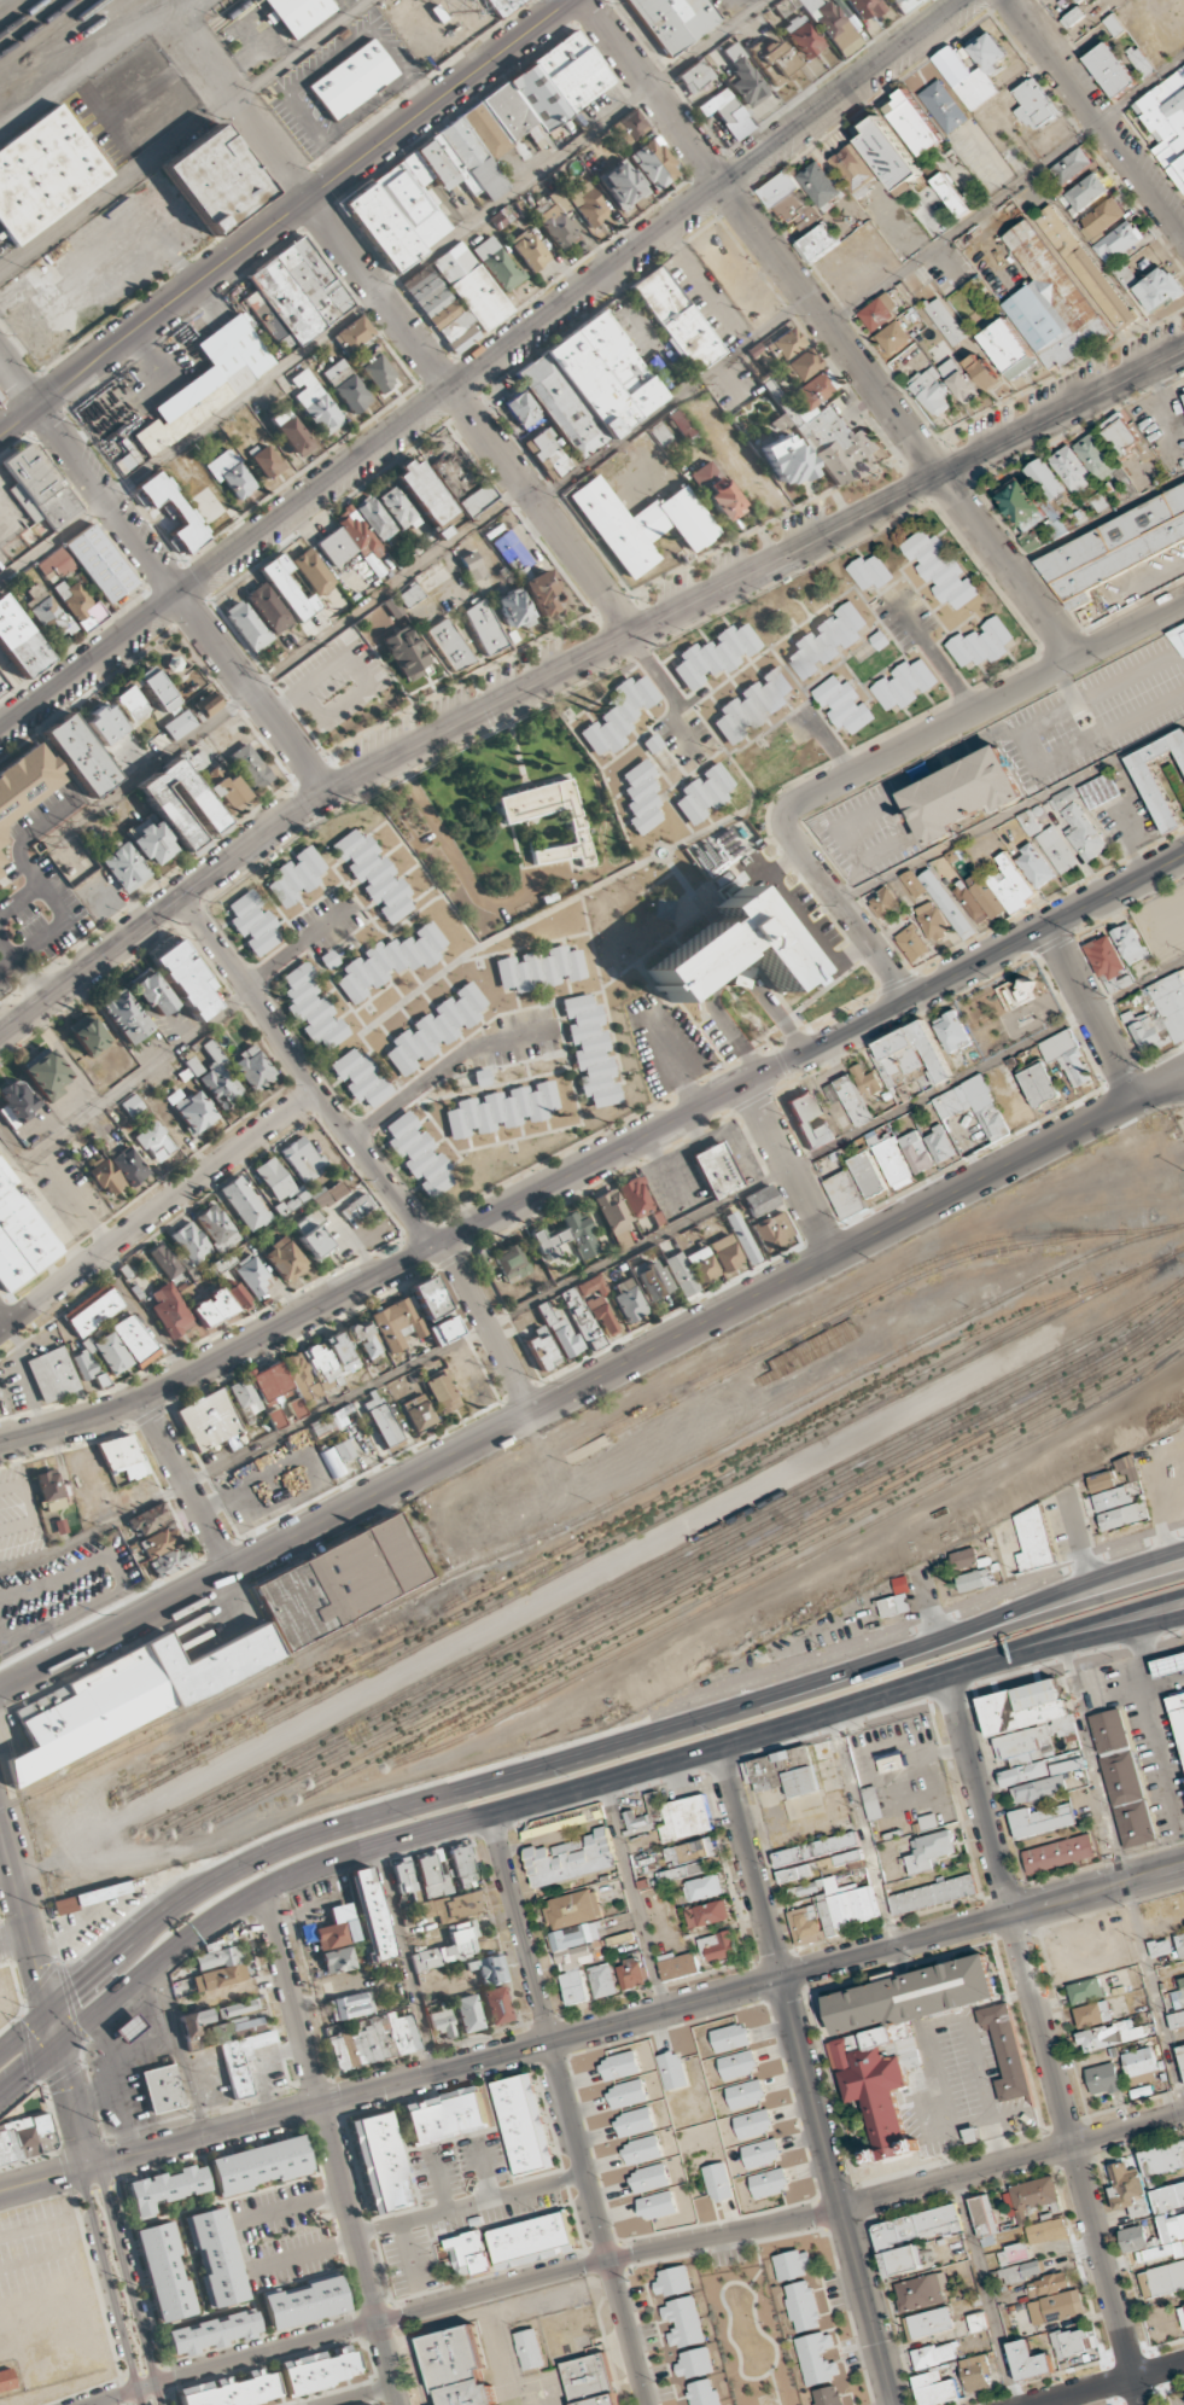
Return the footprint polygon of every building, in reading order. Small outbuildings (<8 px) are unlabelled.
[(332,11),(325,0),(260,0),(258,1),(273,22),(276,20),(290,40),(332,11)] [(527,0),(484,0),(496,19),(527,0)] [(704,0),(627,0),(666,58),(719,23),(704,0)] [(781,18),(803,3),(841,58),(861,44),(830,0),(827,0),(821,4),(818,0),(779,0),(772,5),(781,18)] [(881,10),(875,0),(845,0),(860,23),(881,10)] [(899,15),(925,0),(890,0),(899,15)] [(1085,15),(1079,6),(1061,19),(1067,28),(1085,15)] [(1125,29),(1113,13),(1103,21),(1115,37),(1125,29)] [(824,46),(802,14),(781,28),(804,61),(824,46)] [(991,76),(1000,69),(996,65),(1009,54),(990,31),(968,48),(991,76)] [(391,273),(451,232),(421,187),(433,179),(442,192),(460,179),(472,197),(481,190),(489,202),(509,188),(490,160),(527,135),(531,140),(613,84),(579,34),(340,198),(391,273)] [(800,68),(775,35),(750,54),(776,87),(800,68)] [(397,74),(371,37),(307,86),(333,122),(397,74)] [(1085,56),(1113,99),(1137,84),(1109,41),(1085,56)] [(748,109),(769,95),(734,43),(721,52),(739,78),(731,84),(748,109)] [(971,73),(951,44),(933,57),(969,112),(999,92),(982,66),(971,73)] [(1143,77),(1154,70),(1139,44),(1127,51),(1143,77)] [(690,95),(715,77),(701,58),(676,77),(690,95)] [(1160,144),(1155,148),(1183,191),(1183,69),(1132,103),(1160,144)] [(1013,91),(1022,106),(1016,110),(1033,134),(1060,115),(1034,77),(1013,91)] [(948,135),(969,118),(939,79),(918,95),(948,135)] [(697,108),(704,118),(714,111),(735,142),(755,128),(726,87),(697,108)] [(895,95),(897,99),(885,108),(920,156),(943,140),(905,88),(895,95)] [(57,104),(0,146),(0,226),(14,245),(109,174),(57,104)] [(649,129),(635,108),(608,127),(623,148),(649,129)] [(869,133),(860,139),(896,192),(922,174),(880,114),(864,126),(869,133)] [(218,123),(159,167),(210,235),(269,192),(218,123)] [(681,174),(660,145),(657,147),(652,139),(629,155),(655,192),(681,174)] [(859,199),(871,190),(866,184),(878,175),(852,142),(828,161),(859,199)] [(1093,163),(1081,146),(1050,168),(1063,185),(1093,163)] [(647,196),(627,160),(598,176),(619,211),(647,196)] [(843,196),(820,160),(797,174),(821,210),(843,196)] [(763,185),(792,235),(820,219),(791,169),(763,185)] [(971,211),(946,171),(934,179),(958,219),(971,211)] [(1108,192),(1097,173),(1064,192),(1072,206),(1069,208),(1072,214),(1108,192)] [(565,196),(591,229),(611,214),(585,180),(565,196)] [(536,218),(562,252),(581,238),(562,214),(570,208),(556,189),(546,196),(553,205),(536,218)] [(1126,217),(1115,197),(1078,218),(1089,238),(1126,217)] [(1138,320),(1052,204),(1034,217),(1121,332),(1138,320)] [(494,225),(501,221),(503,225),(514,219),(508,206),(489,216),(494,225)] [(1002,303),(1049,370),(1059,363),(1062,367),(1110,333),(1030,217),(1003,236),(1034,281),(1002,303)] [(1094,243),(1106,264),(1144,241),(1132,221),(1094,243)] [(841,242),(827,223),(797,245),(811,264),(841,242)] [(533,273),(551,259),(527,228),(509,243),(533,273)] [(353,306),(303,235),(246,276),(287,334),(276,342),(283,351),(296,342),(298,346),(353,306)] [(501,294),(522,282),(494,235),(474,247),(501,294)] [(511,313),(462,241),(430,263),(402,283),(453,357),(482,337),(480,334),(511,313)] [(1128,291),(1140,283),(1127,264),(1115,273),(1128,291)] [(1167,264),(1135,287),(1153,314),(1183,293),(1183,289),(1167,264)] [(724,354),(661,265),(630,286),(693,375),(724,354)] [(870,332),(900,316),(888,294),(859,309),(870,332)] [(953,347),(968,337),(937,295),(923,306),(953,347)] [(69,344),(62,332),(49,340),(26,303),(3,318),(34,367),(69,344)] [(516,369),(577,460),(666,401),(604,310),(516,369)] [(211,367),(151,408),(158,418),(133,436),(147,457),(276,368),(238,313),(195,343),(211,367)] [(332,337),(347,355),(375,333),(360,315),(332,337)] [(1038,363),(1006,316),(980,335),(1012,382),(1038,363)] [(912,341),(900,320),(876,334),(888,355),(912,341)] [(777,365),(805,344),(792,326),(764,347),(777,365)] [(821,366),(809,348),(780,368),(793,386),(821,366)] [(1000,381),(977,352),(964,362),(988,392),(1000,381)] [(359,366),(378,393),(397,380),(377,353),(359,366)] [(939,367),(963,404),(978,394),(954,357),(939,367)] [(324,370),(349,415),(370,404),(345,359),(324,370)] [(954,401),(935,381),(941,376),(930,364),(908,385),(937,417),(954,401)] [(345,421),(304,368),(289,380),(298,391),(292,395),(325,437),(345,421)] [(833,490),(864,471),(859,462),(881,449),(867,427),(855,435),(842,414),(834,419),(823,401),(838,391),(825,370),(787,394),(782,386),(772,392),(833,490)] [(525,434),(544,420),(522,390),(503,404),(525,434)] [(269,419),(296,459),(312,448),(285,408),(269,419)] [(667,417),(686,442),(695,435),(676,409),(667,417)] [(1138,441),(1121,412),(1099,424),(1120,459),(1132,452),(1128,446),(1138,441)] [(661,448),(672,439),(659,422),(647,430),(661,448)] [(546,428),(523,443),(549,482),(572,467),(546,428)] [(759,447),(778,489),(812,474),(797,440),(800,439),(796,431),(759,447)] [(1100,482),(1120,467),(1092,431),(1073,446),(1100,482)] [(33,524),(42,518),(53,532),(82,511),(31,440),(0,462),(16,484),(8,490),(33,524)] [(284,469),(268,444),(250,455),(265,481),(284,469)] [(1092,484),(1073,444),(1051,454),(1070,494),(1092,484)] [(205,466),(218,483),(223,480),(238,501),(257,487),(228,449),(205,466)] [(417,457),(396,471),(433,528),(454,514),(417,457)] [(1067,491),(1043,457),(1025,469),(1043,496),(1035,501),(1020,478),(996,493),(1024,535),(1041,523),(1053,541),(1069,530),(1050,502),(1067,491)] [(688,475),(697,487),(717,474),(709,461),(688,475)] [(182,526),(166,536),(179,557),(206,540),(162,470),(132,489),(146,510),(164,498),(182,526)] [(595,474),(566,496),(630,581),(659,559),(647,543),(670,525),(690,553),(699,546),(700,547),(711,540),(710,538),(718,532),(682,485),(681,487),(678,484),(676,485),(678,488),(659,502),(658,500),(655,501),(653,500),(629,518),(595,474)] [(698,490),(726,525),(745,509),(717,475),(698,490)] [(498,498),(486,481),(456,501),(468,519),(498,498)] [(378,499),(404,533),(420,521),(394,486),(378,499)] [(1066,613),(1093,602),(1086,584),(1183,541),(1183,487),(1039,550),(1066,613)] [(354,508),(381,544),(397,532),(370,496),(354,508)] [(77,564),(107,605),(136,584),(93,523),(35,565),(49,584),(77,564)] [(334,568),(356,552),(339,527),(316,543),(334,568)] [(981,594),(967,573),(964,575),(938,533),(930,538),(924,529),(899,544),(913,565),(914,564),(929,586),(930,586),(942,605),(950,599),(957,609),(981,594)] [(529,565),(513,530),(497,537),(536,621),(555,612),(552,605),(562,600),(547,568),(530,576),(525,567),(529,565)] [(290,561),(317,598),(335,584),(308,548),(290,561)] [(471,583),(486,576),(475,551),(460,558),(471,583)] [(284,574),(291,570),(280,553),(258,567),(296,623),(319,607),(310,594),(301,600),(284,574)] [(848,565),(862,592),(875,584),(877,588),(893,579),(879,553),(866,561),(864,557),(848,565)] [(103,616),(76,580),(66,588),(61,581),(51,589),(83,631),(103,616)] [(72,628),(39,582),(26,592),(31,599),(24,605),(52,642),(72,628)] [(290,625),(266,582),(247,592),(271,636),(290,625)] [(423,598),(416,584),(397,595),(404,608),(423,598)] [(522,624),(523,628),(532,625),(520,589),(496,597),(507,629),(522,624)] [(50,660),(2,593),(0,595),(0,648),(23,680),(50,660)] [(222,612),(250,655),(270,642),(242,599),(222,612)] [(464,609),(483,656),(506,647),(487,600),(464,609)] [(803,681),(822,669),(821,667),(842,654),(840,651),(861,637),(857,631),(867,625),(851,600),(835,611),(837,614),(811,631),(793,643),(797,650),(787,657),(803,681)] [(962,668),(974,660),(978,666),(1016,643),(998,614),(981,625),(983,629),(966,639),(962,633),(946,642),(962,668)] [(426,630),(452,674),(473,662),(447,617),(426,630)] [(688,692),(708,680),(707,679),(721,669),(724,674),(744,661),(743,660),(762,647),(746,622),(734,630),(732,627),(709,642),(708,641),(697,648),(694,643),(678,654),(682,661),(672,668),(688,692)] [(1182,658),(1183,657),(1183,622),(1167,630),(1182,658)] [(383,639),(405,684),(432,671),(409,626),(383,639)] [(879,651),(890,642),(881,630),(869,639),(879,651)] [(887,712),(899,704),(902,709),(921,696),(920,695),(939,682),(923,657),(910,665),(907,660),(888,673),(889,674),(870,687),(887,712)] [(163,714),(179,703),(153,665),(138,676),(163,714)] [(729,746),(746,735),(744,733),(769,716),(768,716),(788,703),(784,696),(793,689),(777,665),(761,676),(762,679),(737,696),(718,709),(723,715),(713,722),(729,746)] [(660,698),(642,675),(632,683),(629,679),(603,699),(610,709),(597,719),(579,733),(597,756),(606,749),(611,755),(627,742),(622,737),(633,728),(629,723),(642,712),(660,698)] [(853,734),(876,718),(863,698),(862,699),(849,680),(842,685),(835,675),(812,691),(826,711),(839,729),(846,724),(853,734)] [(114,698),(133,724),(150,711),(131,685),(114,698)] [(206,718),(222,707),(212,692),(196,704),(206,718)] [(91,715),(94,719),(87,723),(105,747),(128,729),(108,703),(91,715)] [(173,742),(197,725),(186,710),(162,727),(173,742)] [(41,732),(90,801),(118,781),(69,712),(41,732)] [(1183,825),(1148,762),(1172,749),(1183,770),(1183,730),(1182,726),(1124,757),(1166,834),(1183,825)] [(66,780),(40,743),(0,770),(0,825),(66,780)] [(253,792),(272,780),(248,743),(229,755),(253,792)] [(900,788),(926,844),(957,831),(953,822),(996,803),(998,808),(1025,797),(1001,744),(900,788)] [(210,763),(201,747),(182,758),(191,774),(210,763)] [(227,827),(177,757),(136,787),(188,858),(206,846),(163,787),(170,782),(211,838),(227,827)] [(663,820),(654,808),(660,804),(652,793),(661,787),(643,760),(622,774),(630,785),(622,790),(630,803),(625,806),(632,817),(627,820),(638,837),(663,820)] [(674,803),(692,827),(710,813),(729,799),(724,792),(734,785),(717,762),(698,776),(680,790),(684,796),(674,803)] [(249,798),(230,772),(208,789),(220,803),(218,805),(226,815),(249,798)] [(1119,795),(1108,772),(1078,787),(1089,809),(1119,795)] [(568,778),(594,862),(582,867),(578,856),(532,866),(530,851),(574,843),(565,808),(504,825),(496,798),(568,778)] [(1076,799),(1078,797),(1071,785),(1051,798),(1070,828),(1065,831),(1085,863),(1108,849),(1076,799)] [(1019,814),(1027,836),(1040,831),(1032,809),(1019,814)] [(154,816),(127,835),(151,868),(177,850),(154,816)] [(1078,862),(1053,825),(1035,837),(1061,874),(1078,862)] [(330,845),(343,866),(345,865),(359,887),(361,886),(375,908),(377,907),(388,925),(413,910),(406,898),(411,895),(398,874),(396,875),(382,853),(380,854),(368,834),(360,839),(354,829),(330,845)] [(126,894),(152,874),(125,840),(100,860),(126,894)] [(1015,856),(1036,889),(1056,876),(1034,843),(1015,856)] [(326,868),(308,845),(290,859),(291,860),(262,882),(284,910),(302,895),(302,896),(320,882),(316,876),(326,868)] [(993,859),(1000,868),(986,877),(1013,915),(1029,904),(1026,900),(1036,893),(1005,851),(993,859)] [(917,877),(911,868),(901,876),(916,898),(928,890),(964,941),(976,932),(931,867),(917,877)] [(968,877),(988,920),(1004,913),(983,870),(968,877)] [(989,916),(962,881),(951,889),(979,925),(989,916)] [(646,968),(669,1003),(734,959),(737,962),(731,985),(748,989),(753,970),(757,966),(779,998),(801,982),(804,971),(745,885),(712,907),(719,918),(646,968)] [(867,899),(881,921),(901,908),(889,887),(867,899)] [(280,941),(272,930),(277,926),(264,907),(263,908),(251,889),(226,906),(234,918),(229,921),(242,941),(243,940),(255,958),(280,941)] [(950,932),(933,899),(914,909),(931,941),(950,932)] [(335,982),(352,1006),(366,996),(366,987),(377,987),(387,980),(387,971),(399,971),(402,969),(414,968),(421,964),(425,969),(438,960),(438,950),(446,944),(430,920),(415,930),(415,939),(404,939),(401,941),(389,941),(385,944),(373,944),(364,950),(364,959),(353,959),(344,966),(344,976),(335,982)] [(1111,931),(1128,965),(1147,955),(1131,921),(1111,931)] [(931,950),(911,924),(893,937),(913,963),(931,950)] [(1125,972),(1111,934),(1086,943),(1100,981),(1125,972)] [(213,988),(179,939),(152,958),(197,1023),(219,1008),(208,991),(213,988)] [(530,983),(542,981),(543,988),(564,984),(564,982),(586,979),(580,949),(567,952),(566,945),(543,949),(543,951),(516,955),(517,957),(495,960),(500,990),(514,987),(515,994),(532,991),(530,983)] [(337,965),(332,951),(319,956),(324,970),(337,965)] [(350,1034),(337,1015),(336,1016),(321,994),(320,994),(311,980),(316,977),(305,961),(281,977),(289,990),(284,994),(291,1004),(285,1008),(298,1027),(299,1026),(319,1055),(350,1034)] [(156,1019),(175,1007),(151,969),(131,981),(156,1019)] [(1183,1038),(1183,970),(1116,998),(1141,1056),(1183,1038)] [(413,1023),(415,1030),(398,1035),(391,1039),(394,1048),(385,1053),(400,1078),(417,1068),(416,1062),(428,1058),(438,1052),(436,1045),(451,1040),(459,1035),(458,1029),(472,1025),(480,1020),(478,1011),(486,1006),(472,982),(470,982),(454,992),(449,998),(433,1007),(435,1013),(423,1017),(413,1023)] [(98,1004),(128,1047),(152,1029),(122,987),(98,1004)] [(621,1103),(617,1080),(615,1080),(611,1054),(610,1054),(605,1027),(604,1028),(600,1005),(592,1007),(590,994),(561,1000),(565,1022),(566,1022),(571,1049),(572,1048),(577,1075),(578,1075),(582,1097),(590,1096),(592,1108),(621,1103)] [(948,1053),(971,1044),(957,1010),(934,1019),(948,1053)] [(88,1059),(109,1046),(91,1016),(70,1029),(88,1059)] [(951,1077),(925,1020),(870,1045),(893,1093),(899,1090),(904,1101),(916,1096),(915,1094),(951,1077)] [(1093,1079),(1070,1029),(1040,1042),(1049,1063),(1059,1058),(1074,1088),(1093,1079)] [(197,1077),(220,1110),(243,1094),(224,1066),(226,1064),(210,1039),(201,1045),(214,1065),(197,1077)] [(275,1075),(254,1046),(230,1063),(251,1092),(275,1075)] [(65,1093),(60,1087),(71,1079),(49,1047),(21,1067),(48,1105),(65,1093)] [(328,1065),(342,1086),(347,1083),(365,1111),(393,1092),(383,1076),(379,1079),(364,1055),(359,1058),(353,1048),(328,1065)] [(1019,1072),(1033,1108),(1059,1098),(1045,1062),(1019,1072)] [(875,1071),(865,1074),(861,1063),(851,1067),(865,1098),(883,1091),(875,1071)] [(824,1086),(833,1103),(843,1099),(857,1128),(872,1120),(850,1074),(824,1086)] [(974,1106),(991,1142),(1010,1134),(983,1074),(932,1098),(942,1120),(974,1106)] [(37,1111),(18,1078),(0,1088),(0,1100),(3,1106),(0,1108),(0,1111),(9,1127),(37,1111)] [(478,1097),(456,1101),(457,1109),(445,1111),(450,1141),(473,1137),(473,1135),(498,1130),(498,1129),(525,1124),(525,1123),(548,1119),(547,1111),(558,1110),(553,1080),(530,1084),(530,1085),(504,1090),(505,1092),(478,1096),(478,1097)] [(197,1090),(185,1099),(177,1089),(165,1098),(193,1136),(217,1118),(197,1090)] [(820,1114),(809,1091),(787,1101),(811,1151),(835,1139),(826,1121),(809,1129),(804,1121),(820,1114)] [(144,1107),(135,1094),(121,1104),(130,1117),(144,1107)] [(384,1126),(391,1139),(388,1141),(414,1183),(417,1181),(428,1200),(453,1184),(446,1172),(451,1169),(438,1149),(436,1150),(422,1128),(420,1129),(409,1111),(384,1126)] [(177,1149),(156,1121),(135,1137),(156,1165),(177,1149)] [(925,1133),(936,1163),(956,1156),(944,1126),(925,1133)] [(900,1137),(914,1174),(933,1167),(919,1130),(900,1137)] [(894,1191),(914,1181),(890,1133),(878,1139),(874,1132),(867,1135),(894,1191)] [(330,1169),(322,1155),(316,1159),(304,1137),(282,1149),(302,1184),(330,1169)] [(693,1154),(712,1201),(742,1188),(723,1141),(693,1154)] [(149,1174),(128,1146),(109,1161),(130,1188),(149,1174)] [(866,1199),(885,1191),(869,1150),(850,1158),(866,1199)] [(295,1189),(272,1156),(254,1169),(278,1204),(274,1207),(281,1217),(309,1198),(300,1185),(295,1189)] [(108,1199),(125,1187),(104,1157),(87,1169),(108,1199)] [(64,1253),(15,1183),(16,1182),(0,1158),(0,1290),(3,1295),(64,1253)] [(841,1220),(866,1211),(851,1170),(826,1179),(841,1220)] [(271,1220),(239,1175),(218,1189),(250,1234),(271,1220)] [(633,1220),(655,1211),(640,1175),(617,1185),(633,1220)] [(310,1198),(319,1211),(347,1191),(338,1179),(310,1198)] [(742,1198),(752,1219),(780,1205),(770,1184),(742,1198)] [(636,1243),(611,1190),(593,1198),(618,1251),(636,1243)] [(339,1209),(346,1221),(372,1206),(366,1194),(339,1209)] [(240,1239),(214,1203),(194,1218),(220,1254),(240,1239)] [(316,1225),(322,1221),(315,1210),(294,1223),(302,1235),(299,1237),(314,1261),(332,1249),(316,1225)] [(761,1261),(736,1211),(724,1216),(749,1267),(761,1261)] [(561,1218),(582,1261),(601,1251),(584,1218),(577,1222),(572,1212),(561,1218)] [(752,1224),(763,1251),(794,1239),(783,1212),(752,1224)] [(193,1266),(212,1250),(188,1221),(169,1236),(193,1266)] [(559,1255),(555,1247),(570,1239),(566,1229),(544,1240),(539,1230),(530,1234),(539,1252),(544,1250),(548,1260),(559,1255)] [(709,1244),(723,1274),(744,1264),(730,1234),(709,1244)] [(263,1254),(288,1284),(309,1267),(284,1236),(263,1254)] [(184,1277),(162,1243),(149,1252),(171,1286),(184,1277)] [(507,1285),(531,1273),(516,1243),(492,1255),(507,1285)] [(719,1277),(707,1247),(686,1255),(698,1286),(719,1277)] [(681,1299),(698,1292),(682,1252),(665,1259),(681,1299)] [(254,1299),(267,1290),(261,1282),(268,1278),(252,1255),(233,1268),(254,1299)] [(671,1292),(658,1258),(634,1267),(647,1301),(671,1292)] [(576,1287),(582,1298),(596,1290),(600,1297),(609,1292),(599,1274),(576,1287)] [(410,1286),(425,1323),(449,1313),(434,1276),(410,1286)] [(627,1323),(647,1315),(632,1278),(612,1286),(627,1323)] [(150,1293),(156,1304),(150,1308),(169,1340),(194,1325),(168,1282),(150,1293)] [(251,1302),(237,1282),(226,1290),(241,1310),(251,1302)] [(125,1305),(107,1283),(63,1318),(81,1340),(125,1305)] [(209,1298),(192,1308),(203,1329),(235,1312),(222,1287),(207,1295),(209,1298)] [(618,1333),(600,1291),(580,1300),(575,1287),(563,1292),(588,1352),(607,1344),(604,1339),(618,1333)] [(370,1315),(390,1355),(406,1348),(401,1337),(413,1331),(417,1339),(425,1335),(407,1297),(370,1315)] [(555,1321),(546,1302),(539,1305),(563,1359),(582,1351),(566,1316),(555,1321)] [(160,1354),(132,1313),(111,1328),(139,1369),(160,1354)] [(427,1328),(436,1347),(461,1333),(452,1315),(427,1328)] [(347,1331),(353,1344),(359,1341),(366,1359),(381,1353),(368,1322),(347,1331)] [(85,1346),(91,1355),(97,1351),(113,1376),(133,1363),(111,1329),(85,1346)] [(526,1340),(542,1372),(560,1363),(545,1331),(526,1340)] [(311,1371),(318,1368),(327,1390),(342,1384),(324,1341),(303,1350),(311,1371)] [(25,1361),(42,1405),(81,1390),(63,1345),(25,1361)] [(73,1356),(82,1382),(96,1377),(100,1388),(104,1387),(92,1350),(73,1356)] [(318,1398),(302,1351),(284,1358),(300,1404),(318,1398)] [(229,1386),(244,1421),(265,1412),(260,1403),(291,1389),(278,1361),(244,1376),(246,1378),(229,1386)] [(439,1415),(460,1406),(446,1372),(425,1381),(439,1415)] [(197,1453),(242,1432),(222,1388),(177,1408),(197,1453)] [(415,1432),(436,1422),(422,1394),(401,1405),(415,1432)] [(384,1399),(367,1405),(384,1448),(400,1441),(384,1399)] [(348,1425),(342,1410),(309,1423),(314,1438),(348,1425)] [(149,1474),(130,1432),(97,1446),(110,1475),(122,1470),(128,1483),(149,1474)] [(354,1457),(348,1441),(321,1450),(331,1479),(345,1474),(341,1462),(354,1457)] [(1118,1459),(1127,1484),(1140,1479),(1131,1454),(1118,1459)] [(63,1509),(57,1470),(37,1473),(43,1512),(63,1509)] [(1087,1477),(1092,1493),(1116,1486),(1111,1470),(1087,1477)] [(1132,1502),(1127,1485),(1092,1495),(1097,1512),(1132,1502)] [(1103,1531),(1150,1517),(1145,1500),(1098,1514),(1103,1531)] [(126,1520),(134,1537),(170,1521),(161,1503),(126,1520)] [(1020,1573),(1057,1564),(1042,1506),(1013,1513),(1023,1552),(1016,1554),(1020,1573)] [(428,1577),(395,1512),(251,1586),(285,1652),(428,1577)] [(181,1544),(172,1526),(138,1543),(147,1561),(181,1544)] [(157,1578),(191,1564),(184,1546),(149,1561),(157,1578)] [(952,1553),(956,1571),(979,1564),(975,1547),(952,1553)] [(957,1576),(961,1593),(993,1585),(989,1568),(957,1576)] [(878,1600),(883,1618),(911,1610),(907,1593),(878,1600)] [(165,1634),(12,1710),(31,1747),(6,1760),(13,1789),(281,1655),(264,1623),(181,1665),(165,1634)] [(1153,1660),(1157,1678),(1183,1670),(1183,1652),(1153,1660)] [(980,1696),(987,1736),(994,1735),(999,1762),(1010,1760),(1011,1769),(999,1772),(1001,1785),(1087,1768),(1083,1752),(1056,1757),(1052,1735),(1063,1733),(1064,1742),(1074,1740),(1062,1679),(980,1696)] [(1167,1699),(1183,1756),(1183,1694),(1167,1699)] [(1086,1716),(1125,1848),(1160,1839),(1121,1705),(1086,1716)] [(756,1793),(788,1785),(791,1798),(820,1791),(809,1745),(748,1760),(756,1793)] [(905,1766),(900,1753),(877,1760),(881,1774),(905,1766)] [(1068,1790),(1063,1772),(1086,1766),(1083,1757),(1050,1764),(1052,1776),(1011,1787),(1015,1804),(1068,1790)] [(862,1788),(869,1819),(885,1816),(876,1784),(862,1788)] [(713,1829),(704,1792),(657,1803),(654,1792),(645,1794),(651,1815),(634,1818),(632,1811),(623,1812),(629,1835),(654,1828),(653,1822),(659,1819),(664,1842),(713,1829)] [(1078,1823),(1073,1803),(1032,1812),(1031,1807),(1009,1812),(1016,1839),(1078,1823)] [(922,1830),(939,1826),(936,1813),(919,1817),(922,1830)] [(526,1849),(534,1886),(618,1867),(609,1827),(583,1834),(584,1839),(550,1847),(550,1844),(526,1849)] [(956,1851),(951,1828),(912,1838),(916,1853),(905,1856),(910,1875),(938,1868),(935,1856),(956,1851)] [(776,1867),(861,1845),(857,1830),(772,1852),(776,1867)] [(1020,1851),(1027,1875),(1096,1854),(1089,1830),(1020,1851)] [(716,1854),(710,1836),(664,1850),(670,1868),(716,1854)] [(457,1888),(478,1883),(467,1840),(447,1846),(457,1888)] [(863,1860),(859,1848),(776,1870),(780,1883),(863,1860)] [(660,1871),(664,1883),(710,1870),(706,1859),(660,1871)] [(393,1957),(370,1867),(345,1873),(369,1963),(393,1957)] [(684,1882),(690,1902),(723,1893),(718,1874),(684,1882)] [(887,1893),(892,1914),(976,1894),(972,1874),(887,1893)] [(604,1917),(596,1887),(545,1901),(553,1931),(604,1917)] [(482,1913),(479,1901),(485,1900),(482,1889),(417,1905),(421,1920),(436,1916),(438,1924),(482,1913)] [(690,1929),(730,1917),(724,1898),(684,1909),(690,1929)] [(358,1943),(354,1920),(313,1928),(317,1950),(358,1943)] [(410,1953),(413,1970),(477,1957),(474,1938),(477,1937),(474,1920),(447,1926),(450,1946),(410,1953)] [(554,1950),(603,1941),(599,1921),(581,1924),(582,1932),(567,1934),(566,1930),(551,1932),(554,1950)] [(704,1963),(739,1953),(733,1928),(698,1938),(704,1963)] [(1180,1957),(1183,1956),(1183,1933),(1175,1935),(1180,1957)] [(1148,1944),(1152,1958),(1173,1952),(1169,1938),(1148,1944)] [(246,1981),(238,1944),(193,1955),(197,1972),(200,1984),(194,1985),(196,1993),(246,1981)] [(594,1964),(590,1945),(557,1952),(561,1971),(594,1964)] [(354,1968),(349,1947),(320,1954),(326,1976),(354,1968)] [(664,1981),(699,1972),(694,1950),(658,1961),(664,1981)] [(836,2038),(833,2021),(827,2022),(823,2013),(829,2011),(826,1996),(874,1982),(873,1976),(894,1970),(897,1976),(985,1953),(997,1997),(973,2003),(908,2021),(891,2026),(890,2023),(836,2038)] [(505,1981),(497,1954),(465,1964),(468,1973),(478,1970),(483,1988),(505,1981)] [(646,1986),(642,1958),(618,1962),(623,1990),(646,1986)] [(617,1994),(612,1963),(590,1967),(595,1998),(617,1994)] [(589,2000),(582,1969),(561,1974),(568,2006),(589,2000)] [(1072,2004),(1104,1995),(1098,1975),(1067,1984),(1072,2004)] [(1179,1977),(1181,1990),(1171,1992),(1174,2009),(1183,2007),(1183,1976),(1179,1977)] [(491,2026),(512,2020),(502,1986),(481,1992),(491,2026)] [(368,1991),(327,2001),(332,2022),(373,2012),(368,1991)] [(462,2034),(483,2028),(474,1994),(452,2000),(462,2034)] [(217,2010),(220,2020),(259,2009),(256,1998),(217,2010)] [(1113,2019),(1107,1999),(1072,2008),(1078,2028),(1113,2019)] [(1032,2094),(1008,2001),(975,2009),(981,2030),(991,2027),(1004,2077),(995,2079),(1001,2102),(1032,2094)] [(184,2040),(199,2035),(196,2026),(212,2022),(208,2008),(178,2017),(184,2040)] [(433,2033),(442,2030),(445,2040),(455,2037),(448,2009),(427,2015),(433,2033)] [(1183,2026),(1183,2011),(1168,2015),(1172,2029),(1183,2026)] [(419,2051),(411,2015),(393,2019),(392,2013),(356,2021),(358,2029),(327,2037),(335,2070),(419,2051)] [(145,2026),(134,2014),(115,2030),(125,2042),(145,2026)] [(1080,2054),(1144,2036),(1142,2025),(1131,2027),(1128,2017),(1074,2032),(1080,2054)] [(231,2100),(251,2096),(245,2061),(253,2059),(250,2047),(276,2043),(273,2030),(264,2032),(261,2018),(198,2029),(200,2037),(186,2039),(188,2051),(221,2045),(231,2100)] [(750,2044),(745,2021),(710,2030),(715,2052),(750,2044)] [(891,2026),(890,2023),(836,2038),(832,2039),(832,2042),(827,2043),(835,2073),(840,2072),(841,2075),(836,2077),(841,2095),(846,2094),(848,2102),(863,2098),(877,2149),(868,2151),(871,2162),(918,2150),(916,2139),(908,2142),(893,2090),(909,2085),(904,2069),(922,2065),(914,2036),(911,2036),(908,2021),(891,2026)] [(1153,2045),(1120,2055),(1128,2086),(1162,2077),(1153,2045)] [(655,2054),(665,2090),(688,2084),(677,2048),(655,2054)] [(723,2080),(758,2069),(752,2048),(717,2057),(723,2080)] [(603,2080),(638,2071),(634,2049),(597,2057),(603,2080)] [(1121,2089),(1114,2061),(1085,2068),(1092,2096),(1121,2089)] [(138,2072),(150,2114),(183,2104),(171,2062),(138,2072)] [(531,2072),(490,2083),(515,2176),(558,2165),(531,2072)] [(606,2087),(611,2108),(646,2098),(640,2077),(606,2087)] [(725,2085),(729,2108),(765,2101),(760,2079),(725,2085)] [(479,2085),(401,2103),(410,2147),(489,2129),(479,2085)] [(654,2126),(648,2106),(613,2115),(619,2136),(654,2126)] [(737,2138),(772,2129),(766,2107),(733,2116),(737,2138)] [(348,2120),(371,2215),(414,2205),(391,2109),(348,2120)] [(56,2151),(48,2113),(0,2124),(0,2164),(56,2151)] [(620,2142),(626,2165),(661,2156),(655,2133),(620,2142)] [(208,2157),(217,2197),(311,2173),(301,2135),(208,2157)] [(781,2157),(776,2137),(740,2145),(746,2167),(781,2157)] [(1137,2151),(1144,2177),(1183,2165),(1183,2139),(1137,2151)] [(1114,2208),(1126,2205),(1130,2217),(1150,2211),(1135,2153),(1102,2162),(1114,2208)] [(711,2202),(734,2195),(723,2160),(700,2167),(711,2202)] [(156,2202),(208,2189),(202,2161),(126,2180),(135,2221),(158,2215),(156,2202)] [(628,2171),(634,2193),(669,2183),(664,2162),(628,2171)] [(753,2197),(788,2189),(783,2166),(748,2174),(753,2197)] [(1060,2201),(1052,2174),(1011,2186),(1019,2213),(1060,2201)] [(1149,2191),(1155,2214),(1183,2206),(1183,2182),(1149,2191)] [(635,2197),(641,2219),(676,2211),(671,2189),(635,2197)] [(981,2247),(996,2244),(994,2234),(997,2233),(989,2195),(971,2198),(981,2247)] [(221,2206),(183,2217),(210,2308),(247,2298),(221,2206)] [(577,2250),(566,2209),(488,2229),(498,2270),(577,2250)] [(1166,2214),(1157,2215),(1163,2243),(1183,2238),(1183,2214),(1167,2218),(1166,2214)] [(1026,2227),(1031,2245),(1068,2235),(1063,2217),(1026,2227)] [(134,2229),(157,2324),(197,2313),(173,2219),(134,2229)] [(1118,2231),(1125,2254),(1149,2247),(1143,2224),(1118,2231)] [(480,2229),(444,2237),(455,2279),(491,2270),(480,2229)] [(1137,2253),(1140,2264),(1175,2253),(1177,2259),(1183,2256),(1183,2239),(1137,2253)] [(1031,2258),(1026,2241),(997,2248),(1002,2265),(1031,2258)] [(893,2276),(886,2252),(915,2243),(921,2267),(893,2276)] [(811,2274),(805,2249),(773,2256),(779,2282),(811,2274)] [(998,2269),(1002,2283),(1043,2273),(1038,2259),(998,2269)] [(1144,2299),(1183,2288),(1183,2259),(1137,2272),(1144,2299)] [(660,2297),(692,2289),(686,2264),(654,2273),(660,2297)] [(903,2313),(945,2301),(942,2290),(949,2288),(944,2270),(894,2284),(903,2313)] [(1031,2298),(1070,2288),(1065,2272),(1027,2281),(1031,2298)] [(348,2311),(337,2273),(259,2293),(270,2331),(348,2311)] [(809,2279),(783,2286),(796,2334),(822,2326),(809,2279)] [(1028,2301),(1034,2326),(1085,2314),(1079,2289),(1028,2301)] [(705,2341),(694,2296),(659,2304),(664,2322),(673,2320),(676,2331),(667,2333),(671,2349),(705,2341)] [(261,2335),(252,2306),(164,2330),(173,2359),(261,2335)] [(908,2340),(954,2328),(949,2306),(903,2318),(908,2340)] [(988,2328),(984,2311),(967,2314),(970,2333),(988,2328)] [(471,2325),(420,2337),(437,2404),(491,2404),(471,2325)] [(523,2370),(544,2364),(535,2327),(513,2331),(523,2370)] [(1089,2335),(1087,2328),(1072,2331),(1072,2329),(1062,2331),(1061,2329),(1050,2331),(1056,2357),(1087,2349),(1084,2336),(1089,2335)] [(806,2386),(841,2378),(836,2360),(824,2362),(822,2351),(835,2348),(831,2331),(795,2339),(806,2386)] [(1017,2381),(1055,2371),(1049,2352),(1034,2355),(1030,2337),(1007,2342),(1017,2381)] [(957,2358),(953,2342),(935,2347),(935,2344),(911,2351),(916,2370),(957,2358)] [(351,2343),(278,2360),(286,2395),(360,2380),(351,2343)] [(682,2380),(714,2370),(707,2346),(675,2355),(682,2380)] [(605,2348),(560,2359),(572,2404),(619,2404),(605,2348)] [(966,2392),(988,2388),(986,2375),(990,2374),(986,2354),(960,2359),(966,2392)] [(8,2366),(0,2369),(0,2393),(14,2388),(8,2366)] [(278,2398),(270,2368),(233,2376),(175,2389),(179,2404),(245,2404),(278,2398)] [(918,2404),(932,2404),(959,2399),(955,2379),(941,2381),(939,2370),(912,2376),(918,2404)] [(692,2404),(719,2404),(713,2378),(687,2383),(692,2404)] [(811,2391),(815,2404),(842,2404),(837,2384),(811,2391)]
